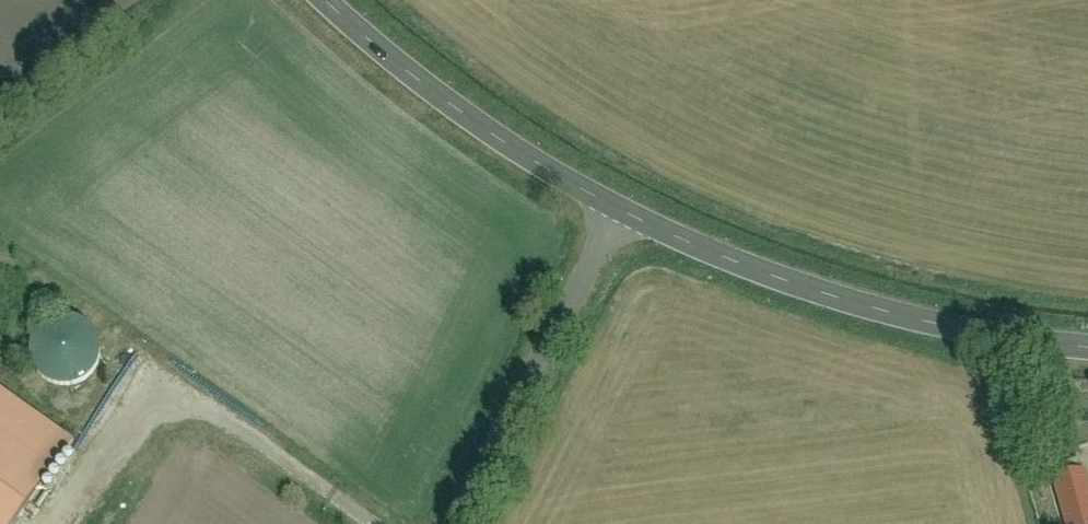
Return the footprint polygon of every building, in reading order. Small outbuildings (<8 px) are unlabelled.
[(74,446),(0,394),(0,523),(20,523),(74,446)] [(1086,472),(1055,481),(1067,523),(1087,523),(1087,479),(1086,472)]
